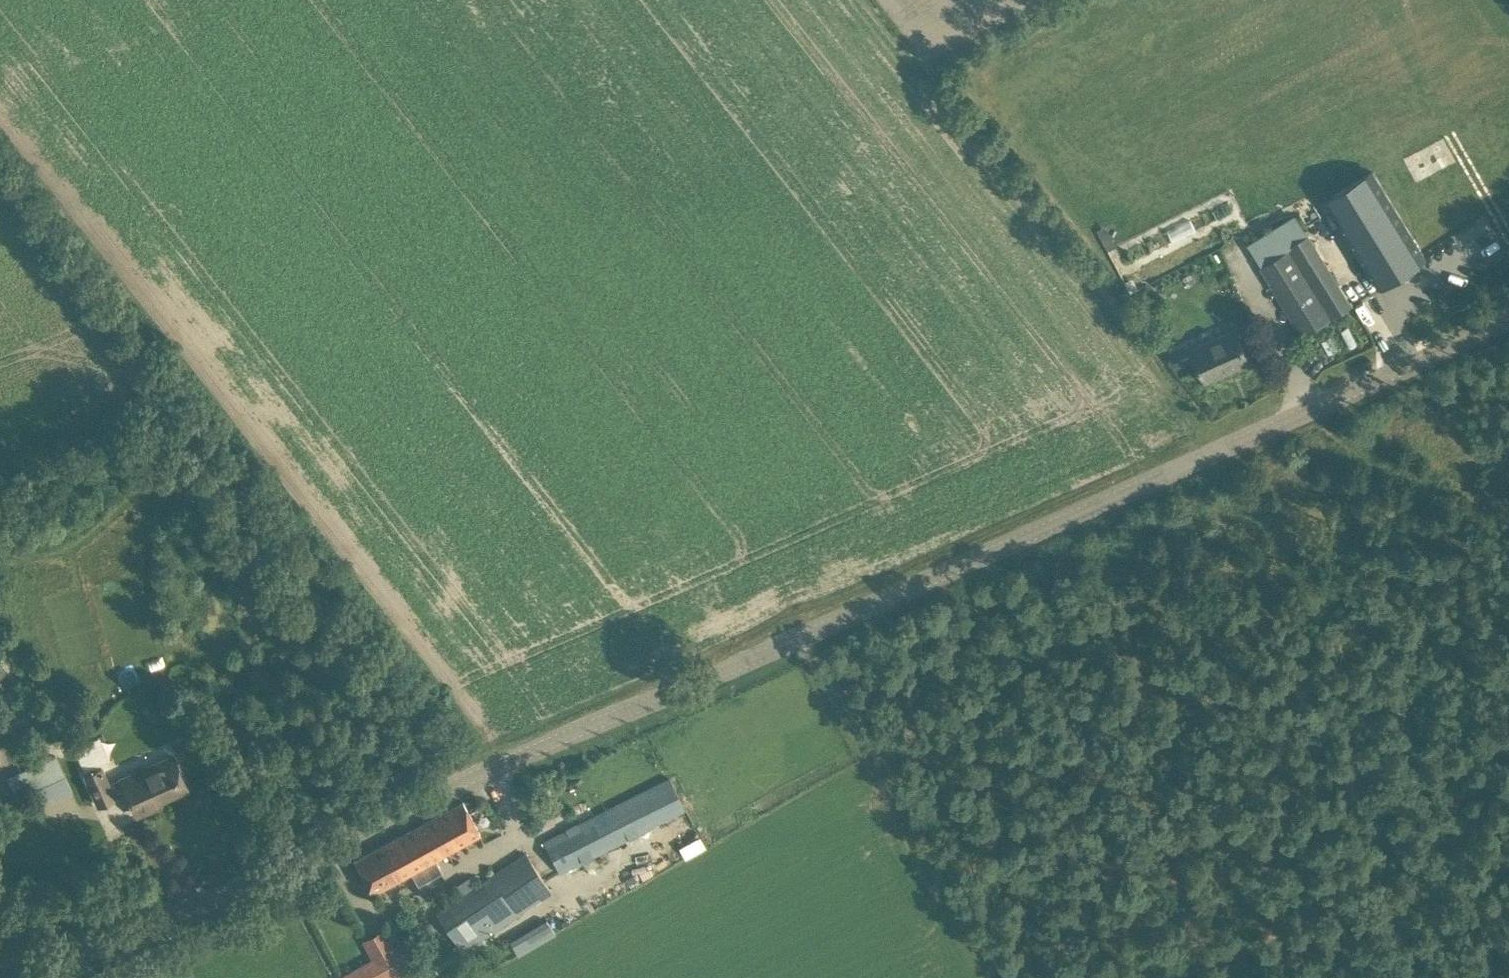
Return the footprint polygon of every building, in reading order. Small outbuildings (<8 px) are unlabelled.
[(1325,200),(1377,283),(1425,254),(1373,170),(1325,200)] [(1262,265),(1293,316),(1304,333),(1353,303),(1309,231),(1295,240),(1294,238),(1288,241),(1281,230),(1253,247),(1263,264),(1262,265)] [(1155,293),(1147,298),(1151,304),(1159,299),(1155,293)] [(1237,328),(1191,348),(1188,342),(1173,348),(1179,363),(1198,355),(1207,377),(1251,359),(1237,328)] [(99,733),(72,744),(82,768),(109,757),(99,733)] [(18,808),(70,791),(59,755),(7,771),(18,808)] [(127,790),(130,795),(138,814),(152,807),(150,803),(187,786),(173,755),(122,777),(122,778),(109,783),(102,767),(86,774),(98,803),(115,796),(114,795),(127,790)] [(544,840),(553,858),(560,871),(685,807),(669,776),(544,840)] [(429,819),(447,852),(481,834),(463,801),(429,819)] [(429,819),(354,859),(372,892),(413,871),(419,883),(441,871),(434,859),(447,852),(429,819)] [(524,852),(448,904),(473,942),(550,890),(524,852)] [(509,938),(517,952),(554,933),(547,919),(509,938)] [(339,976),(340,977),(389,977),(406,969),(393,947),(387,950),(378,933),(364,941),(373,957),(339,976)]
